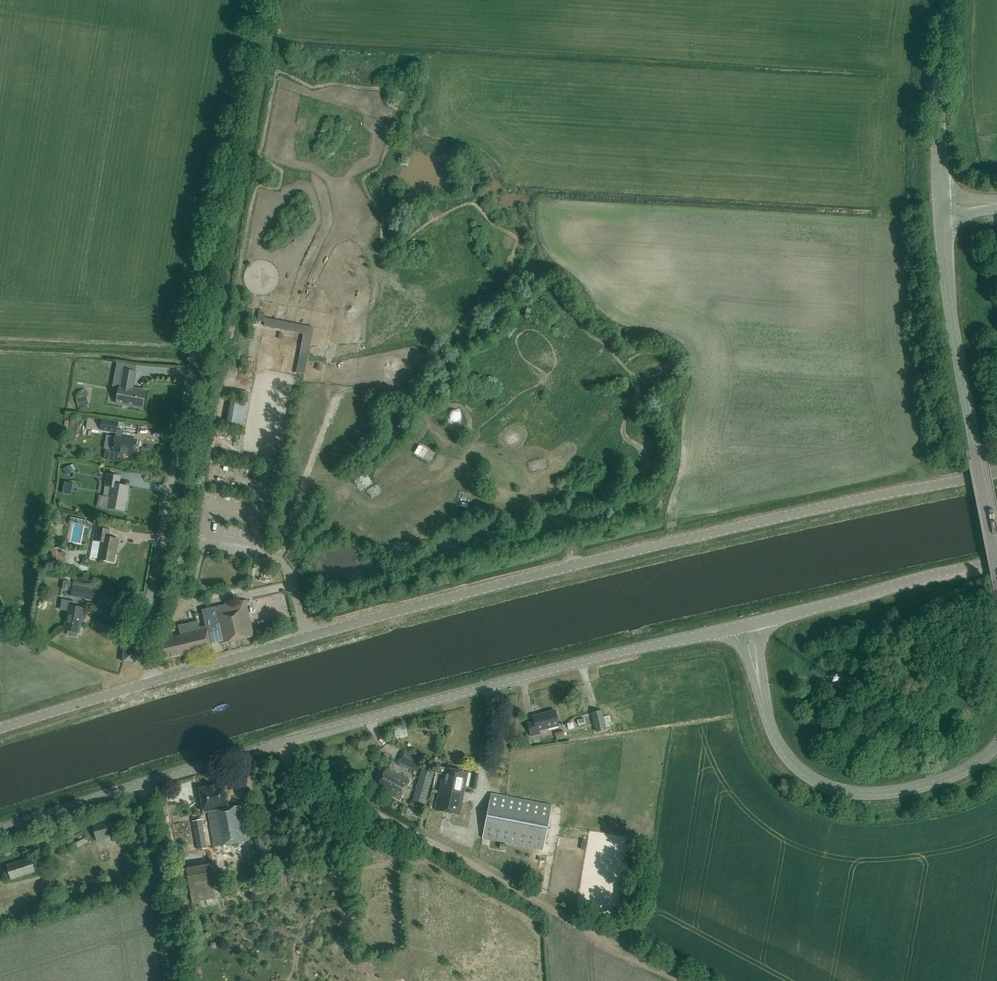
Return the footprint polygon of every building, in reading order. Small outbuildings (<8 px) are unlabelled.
[(263,326),(261,334),(294,339),(287,378),(295,379),(303,333),(263,326)] [(137,372),(125,370),(122,386),(120,386),(117,403),(143,408),(147,391),(134,388),(137,372)] [(89,404),(86,396),(76,399),(79,407),(89,404)] [(231,400),(226,427),(242,430),(247,403),(231,400)] [(118,422),(102,419),(100,430),(116,434),(118,422)] [(138,440),(116,437),(113,452),(107,451),(105,459),(121,462),(123,453),(135,456),(138,440)] [(73,466),(66,469),(68,474),(75,470),(73,466)] [(120,477),(108,474),(106,486),(107,486),(105,497),(100,496),(98,506),(125,511),(129,487),(119,485),(120,477)] [(109,530),(96,528),(93,540),(101,542),(98,559),(114,562),(116,548),(117,548),(119,540),(108,538),(109,530)] [(66,563),(64,552),(58,553),(58,548),(51,549),(52,554),(51,554),(52,565),(66,563)] [(101,586),(73,581),(70,597),(99,601),(101,586)] [(253,637),(245,601),(202,611),(206,627),(199,628),(198,622),(179,626),(181,633),(180,633),(181,636),(158,641),(163,661),(186,655),(187,658),(212,652),(210,644),(220,642),(221,644),(253,637)] [(84,609),(69,606),(65,630),(80,632),(84,609)] [(134,653),(124,652),(123,663),(133,664),(134,653)] [(839,672),(829,677),(832,685),(843,680),(839,672)] [(559,726),(555,710),(533,716),(534,722),(527,723),(531,736),(539,734),(539,731),(559,726)] [(604,722),(601,710),(591,713),(596,732),(606,730),(606,728),(609,727),(607,722),(604,722)] [(564,737),(563,731),(554,733),(556,739),(564,737)] [(398,764),(416,773),(423,760),(405,751),(398,764)] [(433,772),(422,768),(411,807),(422,810),(433,772)] [(468,773),(445,768),(443,779),(441,779),(435,810),(459,815),(468,773)] [(399,777),(385,770),(378,783),(390,790),(388,794),(399,800),(409,781),(400,776),(399,777)] [(229,809),(224,785),(199,790),(204,813),(208,812),(215,848),(249,842),(242,806),(229,809)] [(553,805),(491,794),(482,838),(544,849),(553,805)] [(117,837),(112,820),(92,825),(96,842),(117,837)] [(207,848),(202,820),(192,821),(197,850),(207,848)] [(88,841),(83,833),(72,838),(77,847),(88,841)] [(266,851),(263,838),(255,839),(257,853),(266,851)] [(189,850),(196,847),(194,843),(190,845),(189,843),(182,847),(186,857),(191,855),(189,850)] [(34,872),(30,859),(6,866),(11,880),(34,872)] [(210,865),(186,869),(192,903),(216,899),(210,865)]
